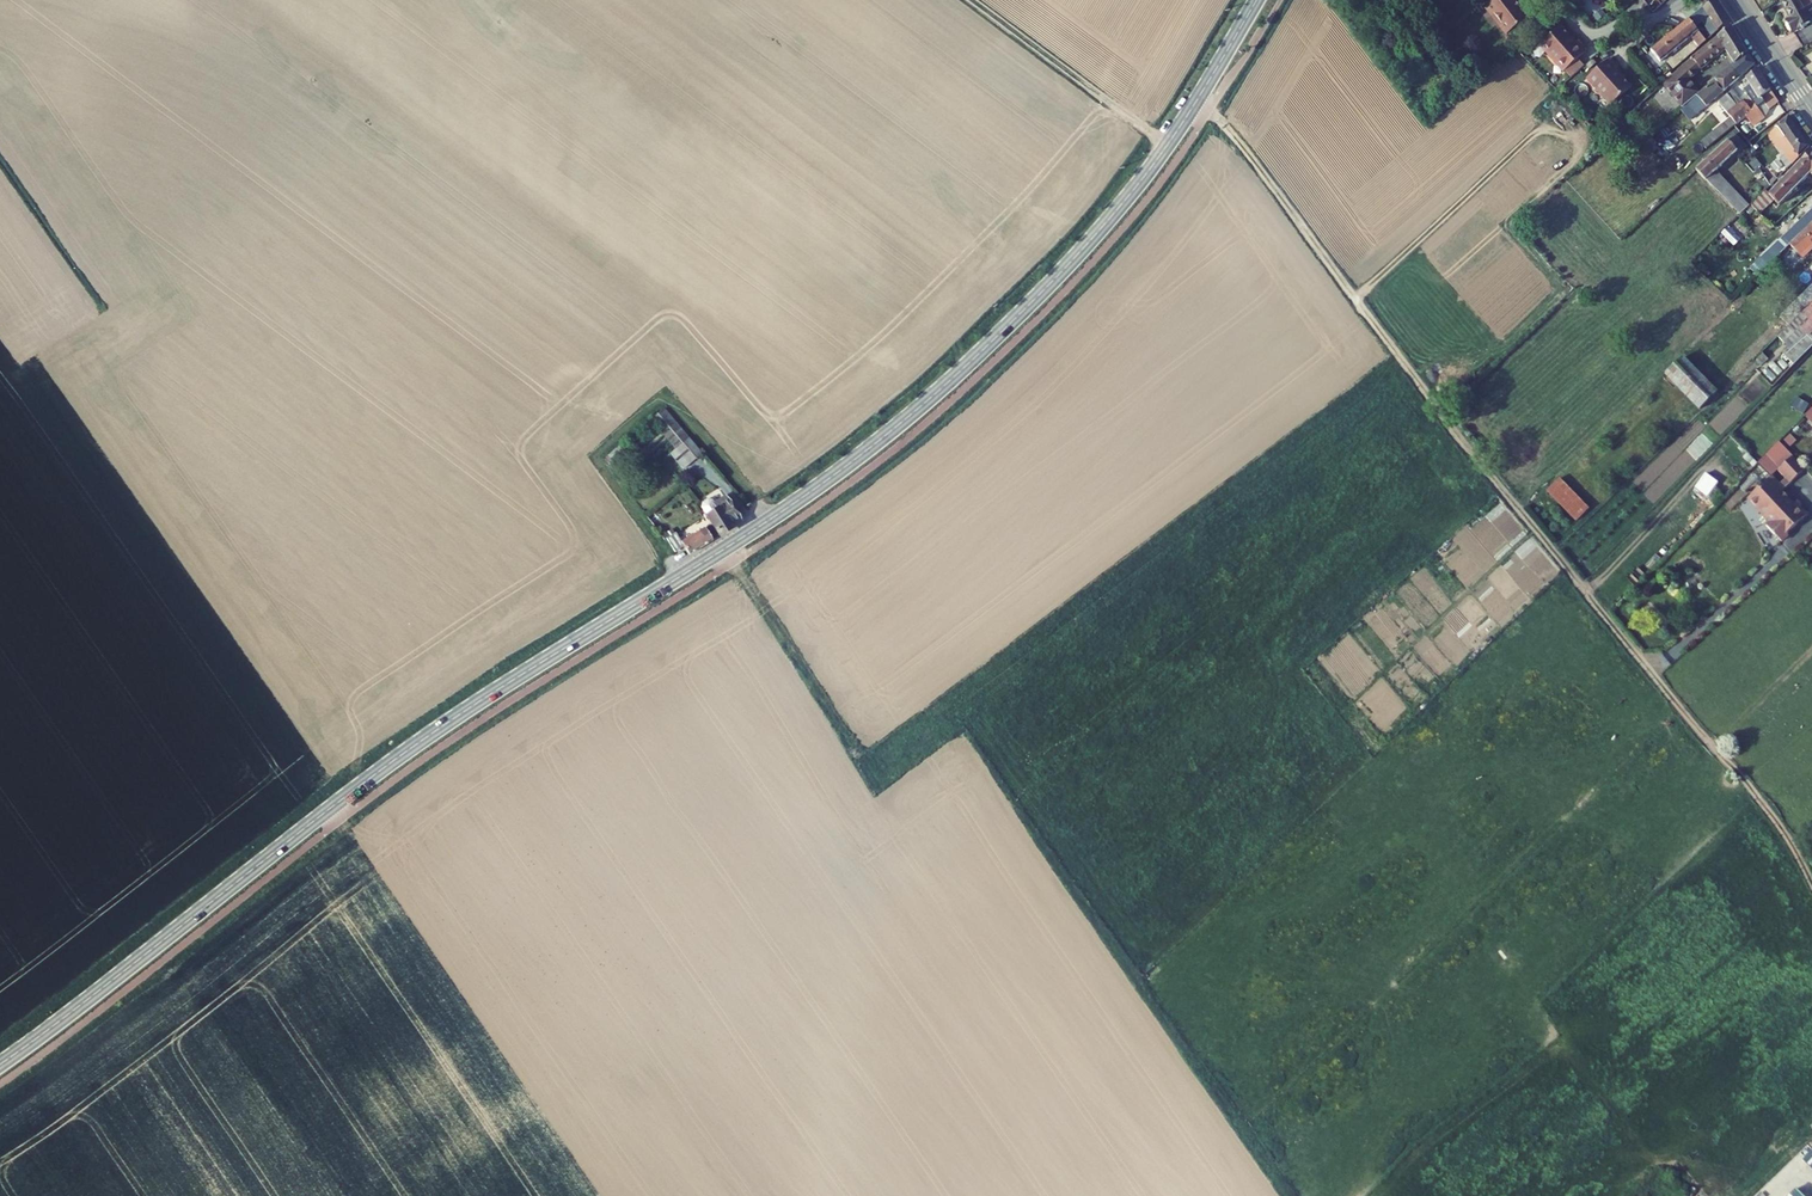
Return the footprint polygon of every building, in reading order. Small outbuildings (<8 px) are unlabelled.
[(1486,6),(1509,34),(1530,18),(1516,0),(1494,0),(1488,5),(1486,6)] [(1688,20),(1689,19),(1707,6),(1702,0),(1699,0),(1682,12),(1688,20)] [(1729,23),(1716,0),(1715,0),(1707,6),(1689,19),(1695,26),(1702,21),(1709,32),(1716,28),(1718,31),(1729,23)] [(1805,0),(1788,0),(1798,17),(1793,20),(1800,32),(1811,24),(1811,12),(1805,0)] [(1700,46),(1707,41),(1698,30),(1695,26),(1689,19),(1688,20),(1651,50),(1661,62),(1691,37),(1700,46)] [(1579,58),(1587,51),(1578,41),(1576,43),(1561,26),(1541,44),(1565,70),(1579,58)] [(1673,75),(1663,84),(1683,108),(1689,103),(1693,99),(1697,95),(1697,96),(1700,94),(1689,80),(1725,49),(1735,64),(1748,53),(1731,26),(1717,37),(1691,59),(1673,75)] [(1709,32),(1712,36),(1718,31),(1716,28),(1709,32)] [(1731,67),(1739,78),(1754,65),(1748,53),(1735,64),(1731,67)] [(1579,58),(1565,70),(1571,77),(1585,65),(1579,58)] [(1618,68),(1609,58),(1587,78),(1611,105),(1631,87),(1616,70),(1618,68)] [(1739,78),(1731,67),(1716,80),(1724,91),(1739,78)] [(1743,91),(1738,85),(1733,90),(1736,96),(1741,102),(1744,101),(1748,97),(1757,109),(1758,109),(1764,104),(1760,98),(1771,90),(1757,69),(1746,79),(1750,86),(1743,91)] [(1700,94),(1697,96),(1706,106),(1724,91),(1716,80),(1700,94)] [(1727,94),(1737,106),(1741,102),(1736,96),(1733,90),(1727,94)] [(1770,110),(1777,104),(1776,104),(1779,102),(1771,90),(1760,98),(1764,104),(1765,103),(1770,110)] [(1718,102),(1727,113),(1732,110),(1737,106),(1727,94),(1723,98),(1718,102)] [(1697,95),(1693,99),(1689,103),(1698,114),(1706,106),(1697,96),(1697,95)] [(1744,101),(1759,120),(1764,117),(1758,109),(1757,109),(1748,97),(1744,101)] [(1736,124),(1737,125),(1747,117),(1753,125),(1759,120),(1744,101),(1741,102),(1737,106),(1732,110),(1727,113),(1731,118),(1736,124)] [(1683,108),(1682,109),(1690,120),(1698,114),(1689,103),(1683,108)] [(1764,117),(1770,110),(1765,103),(1764,104),(1758,109),(1764,117)] [(1788,116),(1769,133),(1780,147),(1792,164),(1810,146),(1788,116)] [(1707,149),(1736,124),(1731,118),(1701,142),(1707,149)] [(1604,143),(1618,130),(1615,126),(1601,139),(1603,141),(1604,143)] [(1706,180),(1739,217),(1748,207),(1731,188),(1731,189),(1724,181),(1720,185),(1712,175),(1716,171),(1745,146),(1736,135),(1696,170),(1705,180),(1706,180)] [(1651,150),(1657,144),(1652,139),(1646,144),(1651,150)] [(1700,156),(1706,150),(1701,144),(1694,150),(1700,156)] [(1780,147),(1778,149),(1783,156),(1780,158),(1788,168),(1791,165),(1792,164),(1780,147)] [(1811,149),(1769,194),(1766,190),(1758,197),(1768,206),(1775,200),(1780,205),(1810,174),(1811,176),(1811,149)] [(1755,173),(1759,179),(1764,176),(1760,170),(1755,173)] [(1720,185),(1724,181),(1731,189),(1731,188),(1716,171),(1712,175),(1720,185)] [(1648,208),(1651,212),(1659,204),(1656,200),(1648,208)] [(1751,269),(1758,275),(1790,245),(1804,232),(1811,224),(1811,211),(1751,269)] [(1804,232),(1790,245),(1801,257),(1811,247),(1811,224),(1804,232)] [(1780,316),(1789,325),(1802,313),(1811,303),(1811,285),(1780,316)] [(1811,334),(1811,303),(1802,313),(1809,320),(1801,328),(1809,336),(1811,334)] [(1794,365),(1811,347),(1811,334),(1809,336),(1801,328),(1809,320),(1802,313),(1789,325),(1778,336),(1785,343),(1788,341),(1791,345),(1783,353),(1789,359),(1794,365)] [(1756,361),(1761,367),(1769,359),(1768,359),(1771,357),(1766,351),(1756,361)] [(1665,374),(1700,410),(1717,393),(1682,357),(1665,374)] [(1767,381),(1773,387),(1794,365),(1789,359),(1767,381)] [(1739,377),(1745,383),(1761,367),(1756,361),(1739,377)] [(1745,390),(1758,402),(1764,396),(1750,385),(1745,390)] [(669,454),(682,470),(703,453),(663,407),(650,418),(676,448),(669,454)] [(1778,470),(1790,483),(1805,469),(1793,456),(1778,470)] [(1767,525),(1781,541),(1788,535),(1788,532),(1807,514),(1797,503),(1794,505),(1781,491),(1784,489),(1771,476),(1753,493),(1753,498),(1762,507),(1760,509),(1771,521),(1767,525)] [(1715,505),(1724,496),(1715,486),(1704,477),(1696,487),(1706,496),(1715,505)] [(1547,491),(1577,521),(1590,509),(1560,478),(1547,491)] [(717,529),(738,517),(718,491),(707,499),(710,502),(701,508),(707,516),(717,529)] [(1753,493),(1748,498),(1760,509),(1762,507),(1753,498),(1753,493)] [(680,552),(717,529),(707,516),(680,537),(672,525),(664,532),(675,545),(680,552)]
